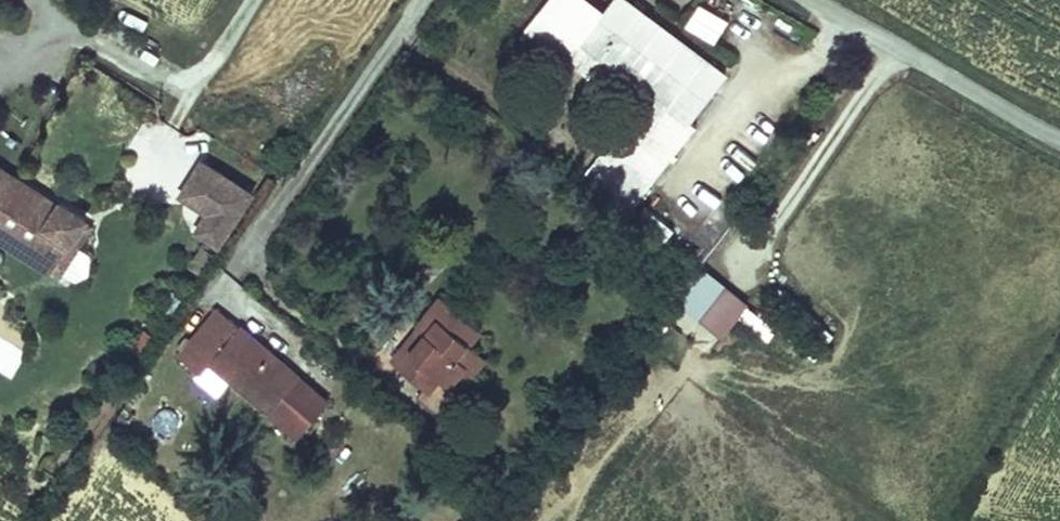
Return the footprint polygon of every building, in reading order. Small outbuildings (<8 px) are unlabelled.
[(641,196),(692,129),(680,120),(712,74),(614,0),(604,0),(593,16),(571,0),(538,0),(516,30),(579,80),(595,59),(643,98),(616,134),(610,129),(589,156),(641,196)] [(685,24),(716,41),(730,16),(701,0),(699,0),(685,24)] [(191,224),(214,234),(243,182),(194,154),(176,187),(201,202),(191,224)] [(0,181),(0,246),(43,272),(45,268),(70,223),(73,219),(47,203),(45,207),(0,181)] [(79,230),(70,223),(45,268),(54,273),(79,230)] [(75,247),(65,273),(83,279),(93,253),(75,247)] [(720,336),(748,302),(705,265),(676,299),(720,336)] [(318,399),(211,306),(169,352),(193,374),(204,362),(286,436),(318,399)] [(431,309),(409,337),(416,343),(399,365),(391,358),(382,370),(413,396),(424,381),(439,394),(463,362),(457,355),(470,338),(431,309)] [(416,343),(409,337),(391,358),(399,365),(416,343)] [(473,370),(463,362),(439,394),(449,402),(473,370)]
